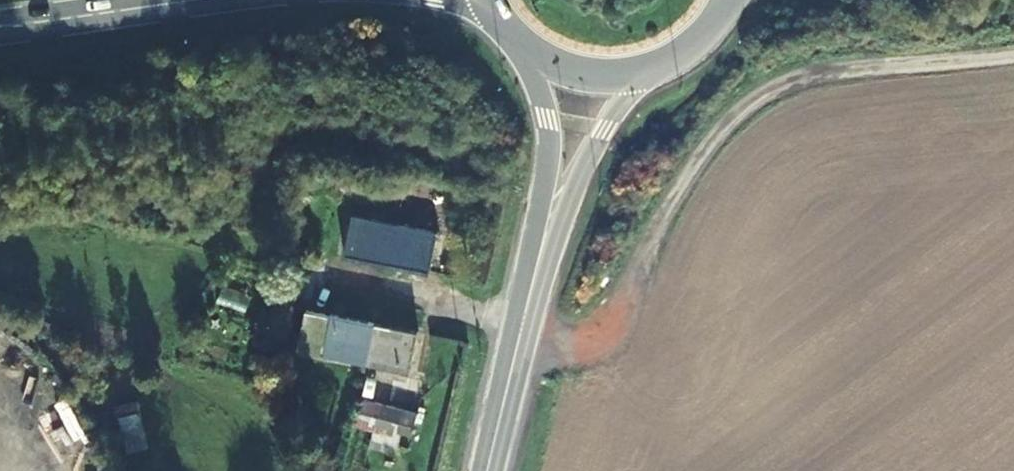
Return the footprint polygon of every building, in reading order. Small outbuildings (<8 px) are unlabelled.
[(345,255),(389,265),(398,221),(355,211),(345,255)] [(433,275),(441,231),(398,221),(389,265),(433,275)] [(307,303),(296,345),(369,361),(377,321),(307,303)] [(369,361),(412,370),(420,331),(377,321),(369,361)] [(380,416),(384,402),(362,396),(358,410),(380,416)] [(128,453),(150,447),(141,410),(118,416),(128,453)]
